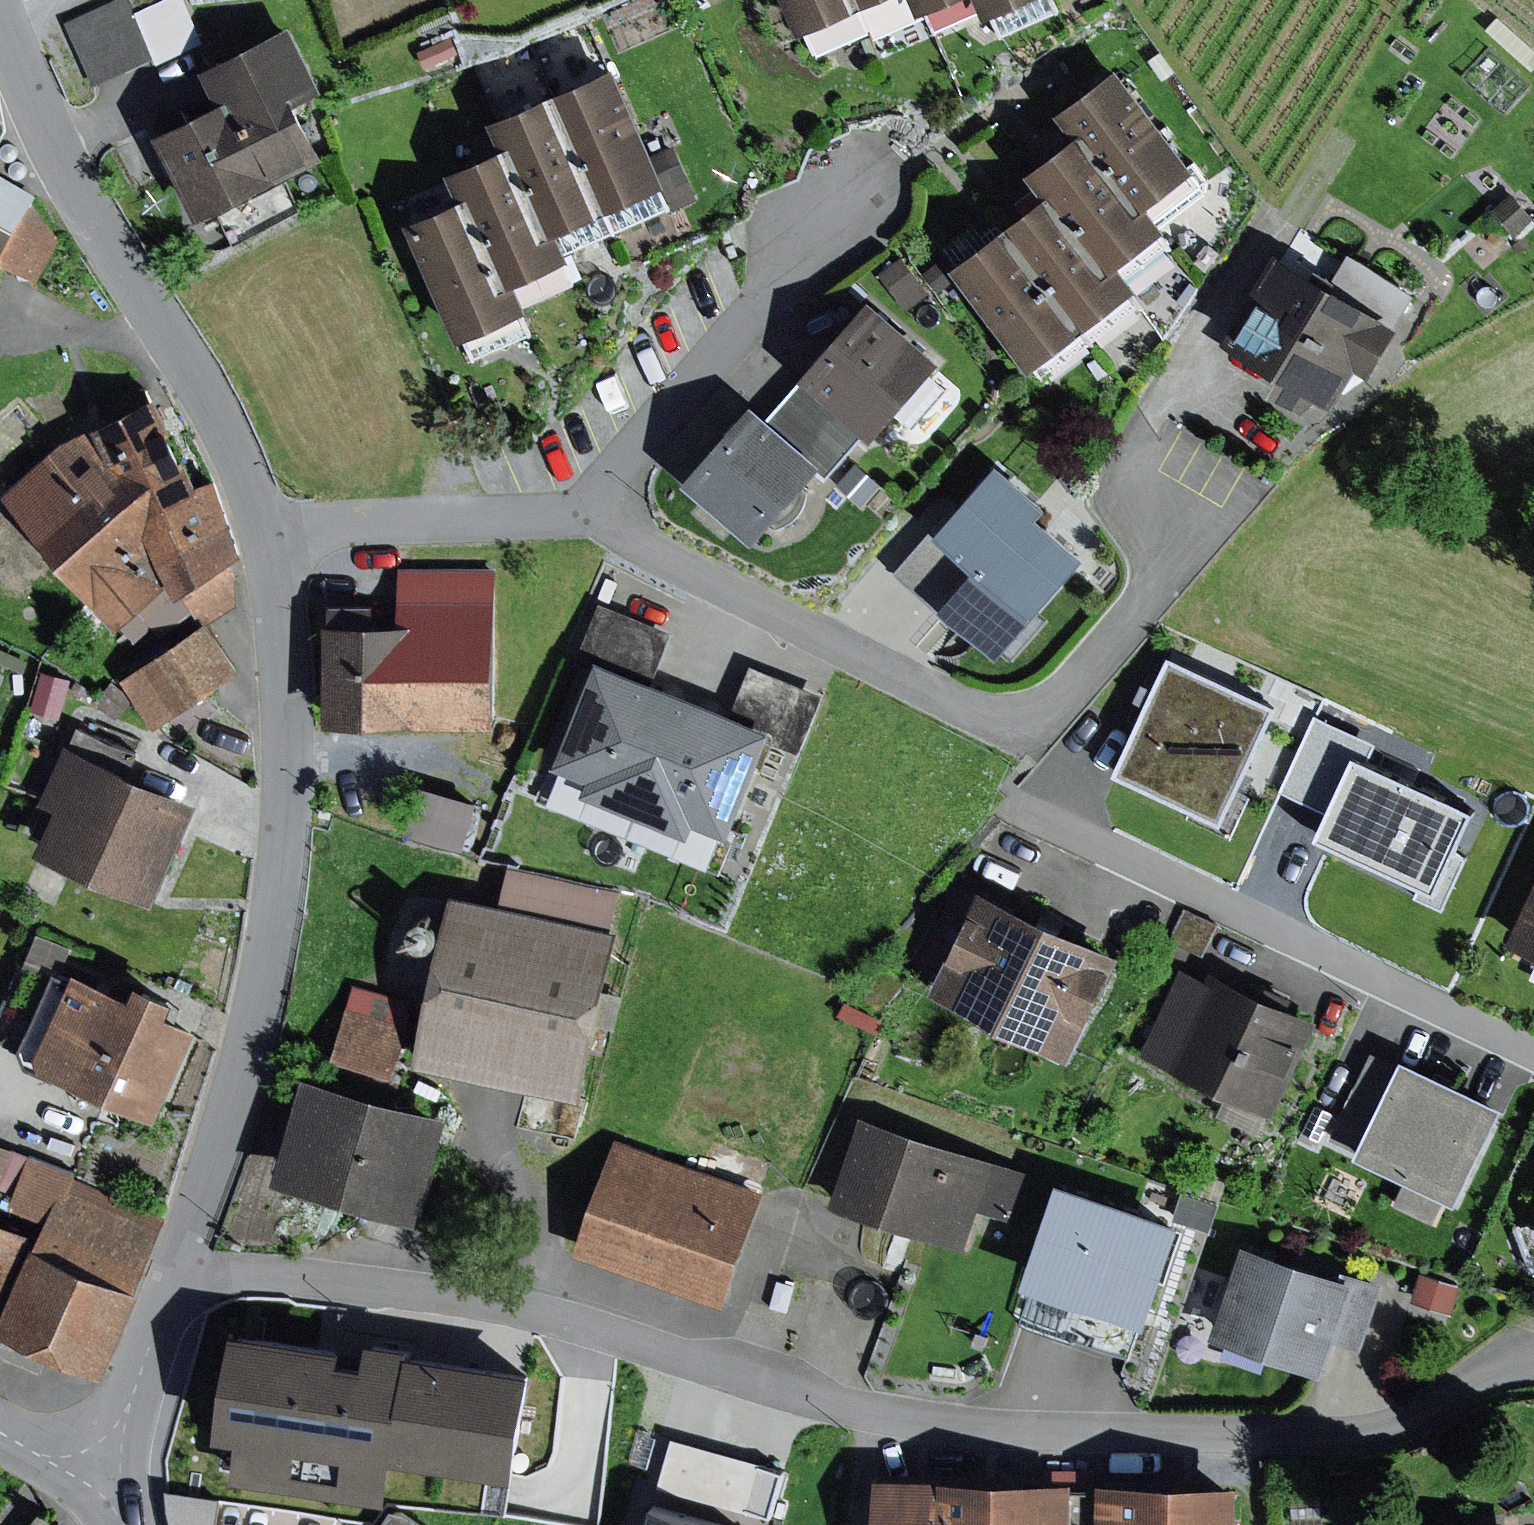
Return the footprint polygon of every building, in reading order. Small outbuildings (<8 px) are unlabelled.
[(66,22),(94,83),(155,55),(159,63),(204,42),(184,0),(163,0),(134,13),(128,0),(114,0),(66,22)] [(855,0),(790,0),(804,33),(858,8),(855,0)] [(858,8),(878,0),(855,0),(858,8)] [(923,10),(948,0),(919,0),(923,10)] [(993,15),(1027,0),(985,0),(993,15)] [(220,100),(155,132),(198,220),(330,155),(302,98),(325,87),(293,21),(203,66),(220,100)] [(1154,200),(1201,165),(1122,62),(1065,106),(1083,132),(1143,209),(1154,200)] [(618,64),(564,88),(615,206),(670,183),(618,64)] [(564,88),(494,118),(506,144),(520,138),(561,230),(615,206),(564,88)] [(1127,261),(1173,224),(1154,200),(1143,209),(1083,132),(1035,169),(1053,191),(1115,270),(1127,261)] [(506,144),(452,168),(465,196),(477,191),(517,280),(573,255),(561,230),(520,138),(506,144)] [(0,173),(0,263),(1,260),(39,281),(59,240),(36,200),(38,194),(0,173)] [(465,196),(411,220),(463,338),(529,309),(517,280),(477,191),(465,196)] [(1084,329),(1144,283),(1127,261),(1115,270),(1053,191),(1005,226),(1084,329)] [(1513,191),(1494,207),(1516,234),(1533,219),(1533,216),(1513,191)] [(1036,365),(1084,329),(1005,226),(958,262),(1036,365)] [(1416,291),(1302,227),(1286,254),(1279,250),(1230,335),(1285,366),(1276,383),(1310,403),(1324,392),(1339,400),(1362,360),(1377,369),(1404,321),(1401,319),(1416,291)] [(928,292),(903,255),(877,272),(902,309),(928,292)] [(957,278),(942,258),(923,272),(937,292),(957,278)] [(874,296),(805,374),(869,430),(877,437),(946,359),(874,296)] [(869,430),(805,374),(771,413),(827,462),(819,472),(826,479),(869,430)] [(64,441),(5,496),(121,626),(143,606),(150,614),(186,591),(204,622),(238,604),(238,572),(232,561),(246,551),(218,477),(202,482),(158,394),(64,441)] [(771,413),(756,400),(687,479),(758,541),(819,472),(827,462),(771,413)] [(1051,504),(1001,461),(949,520),(944,516),(895,572),(944,615),(950,608),(1003,653),(1088,555),(1042,514),(1051,504)] [(881,484),(857,462),(838,484),(862,505),(881,484)] [(401,621),(327,622),(329,722),(499,721),(497,565),(400,567),(401,621)] [(677,630),(601,599),(575,662),(596,670),(557,763),(590,777),(584,792),(692,835),(698,820),(732,834),(771,739),(804,752),(828,693),(751,662),(732,710),(657,679),(677,630)] [(208,623),(126,679),(158,727),(241,671),(208,623)] [(1282,704),(1171,653),(1117,772),(1228,822),(1282,704)] [(118,717),(133,698),(112,682),(97,701),(118,717)] [(1477,791),(1317,718),(1282,796),(1331,818),(1321,840),(1431,891),(1477,791)] [(202,802),(68,743),(43,801),(59,808),(41,848),(159,900),(202,802)] [(480,800),(422,784),(408,831),(466,848),(480,800)] [(501,901),(454,891),(416,1063),(585,1099),(622,928),(615,927),(623,890),(509,865),(501,901)] [(1123,953),(986,886),(936,990),(1073,1056),(1123,953)] [(1515,940),(1533,949),(1533,897),(1515,940)] [(1210,979),(1182,966),(1141,1054),(1276,1117),(1322,1019),(1214,970),(1210,979)] [(136,996),(77,970),(37,1063),(166,1118),(205,1026),(173,1012),(180,998),(142,982),(136,996)] [(416,1001),(354,984),(334,1058),(396,1075),(416,1001)] [(1402,1064),(1373,1050),(1332,1138),(1464,1200),(1509,1104),(1406,1056),(1402,1064)] [(453,1115),(305,1076),(278,1182),(425,1221),(453,1115)] [(1035,1172),(864,1115),(834,1204),(969,1249),(982,1210),(1018,1222),(1035,1172)] [(704,1170),(616,1140),(577,1252),(726,1303),(775,1162),(714,1141),(704,1170)] [(0,1143),(0,1191),(2,1186),(16,1150),(16,1149),(0,1143)] [(15,1191),(30,1155),(16,1150),(2,1186),(15,1191)] [(77,1174),(30,1155),(15,1191),(8,1209),(42,1223),(0,1328),(107,1370),(168,1217),(74,1179),(77,1174)] [(1186,1222),(1061,1179),(1026,1282),(1151,1324),(1186,1222)] [(1222,1200),(1184,1189),(1176,1217),(1213,1229),(1222,1200)] [(33,1230),(0,1217),(0,1313),(33,1230)] [(1352,1277),(1246,1241),(1213,1337),(1327,1376),(1338,1343),(1365,1352),(1388,1283),(1354,1271),(1352,1277)] [(1462,1284),(1421,1272),(1413,1300),(1454,1312),(1462,1284)] [(356,1336),(233,1318),(215,1446),(236,1449),(231,1489),(389,1512),(395,1468),(524,1486),(542,1360),(423,1343),(425,1335),(369,1327),(366,1349),(354,1348),(356,1336)] [(747,1507),(760,1461),(674,1437),(661,1483),(747,1507)] [(774,1515),(787,1468),(760,1461),(747,1507),(774,1515)] [(879,1475),(878,1524),(1077,1524),(1078,1487),(1078,1478),(879,1475)] [(1103,1480),(1103,1487),(1102,1524),(1244,1524),(1244,1481),(1103,1480)] [(1078,1487),(1077,1524),(1102,1524),(1103,1487),(1078,1487)] [(651,1492),(642,1524),(750,1524),(752,1519),(651,1492)] [(170,1496),(174,1524),(215,1524),(218,1503),(218,1502),(170,1496)] [(396,1505),(383,1524),(425,1524),(396,1505)]
